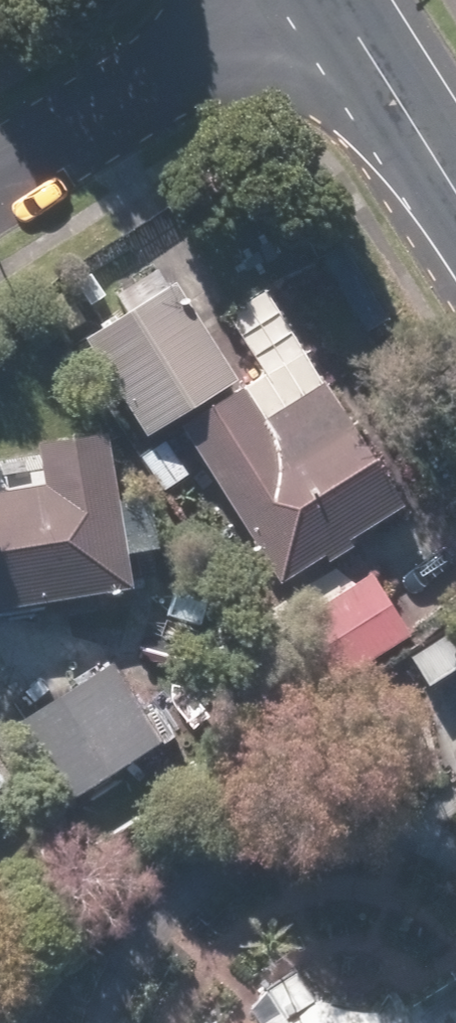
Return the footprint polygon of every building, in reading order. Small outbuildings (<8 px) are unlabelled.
[(138,444),(166,427),(332,692),(408,644),(346,546),(401,512),(297,344),(231,386),(169,287),(76,346),(138,444)] [(109,504),(101,437),(0,449),(0,616),(121,602),(117,566),(159,561),(151,499),(109,504)] [(163,748),(107,663),(8,729),(65,814),(163,748)]
